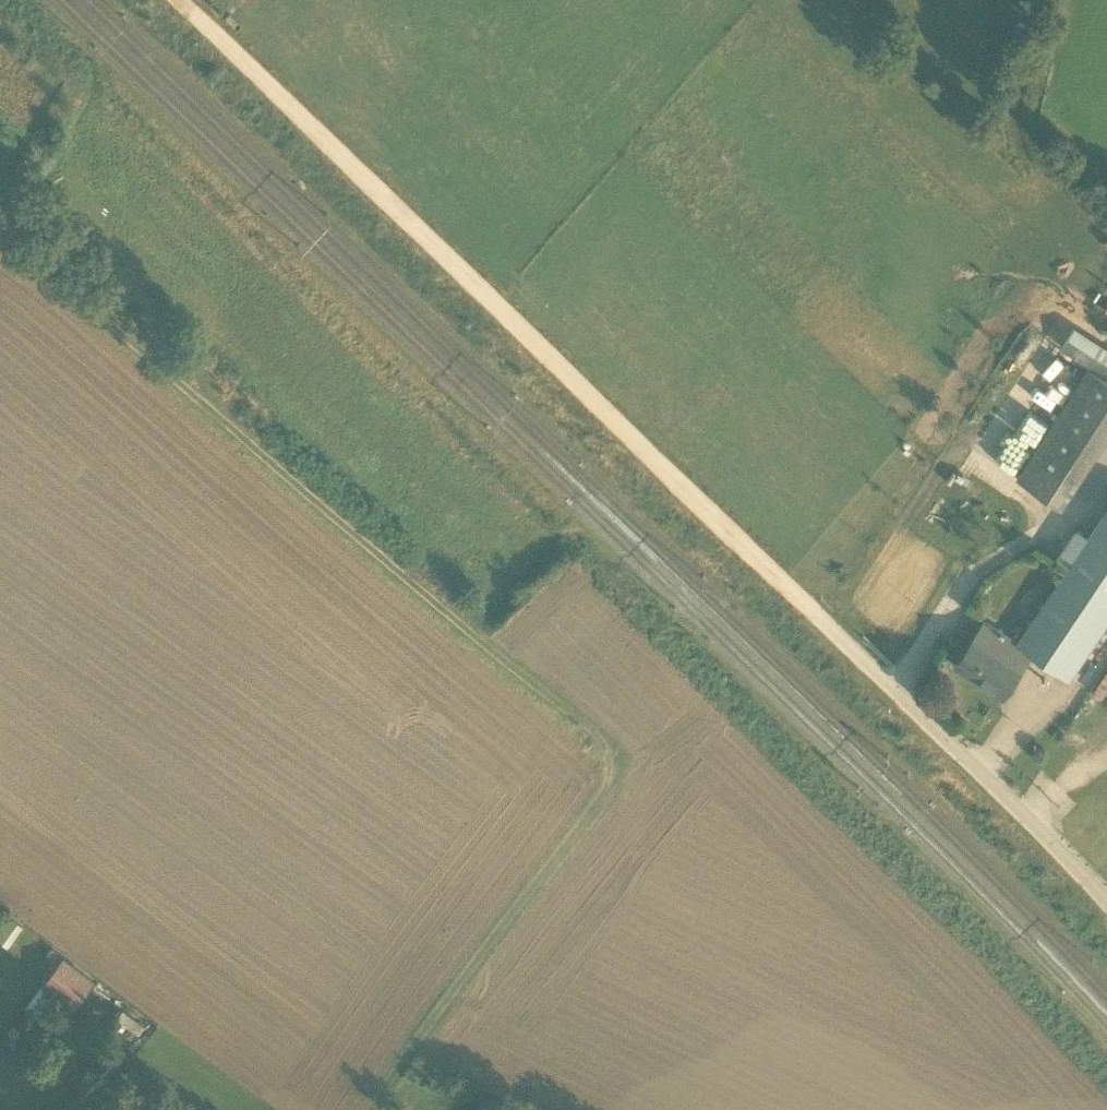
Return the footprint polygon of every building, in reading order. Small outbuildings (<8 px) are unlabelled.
[(1075,324),(1061,345),(1104,373),(1106,369),(1106,346),(1075,324)] [(1106,620),(1106,510),(1091,535),(1082,548),(1070,566),(1019,642),(986,620),(976,636),(975,635),(956,665),(1003,696),(1023,667),(1032,652),(1069,677),(1106,620)] [(39,987),(25,1007),(42,1019),(56,999),(69,1008),(91,977),(92,976),(62,954),(39,987)]
